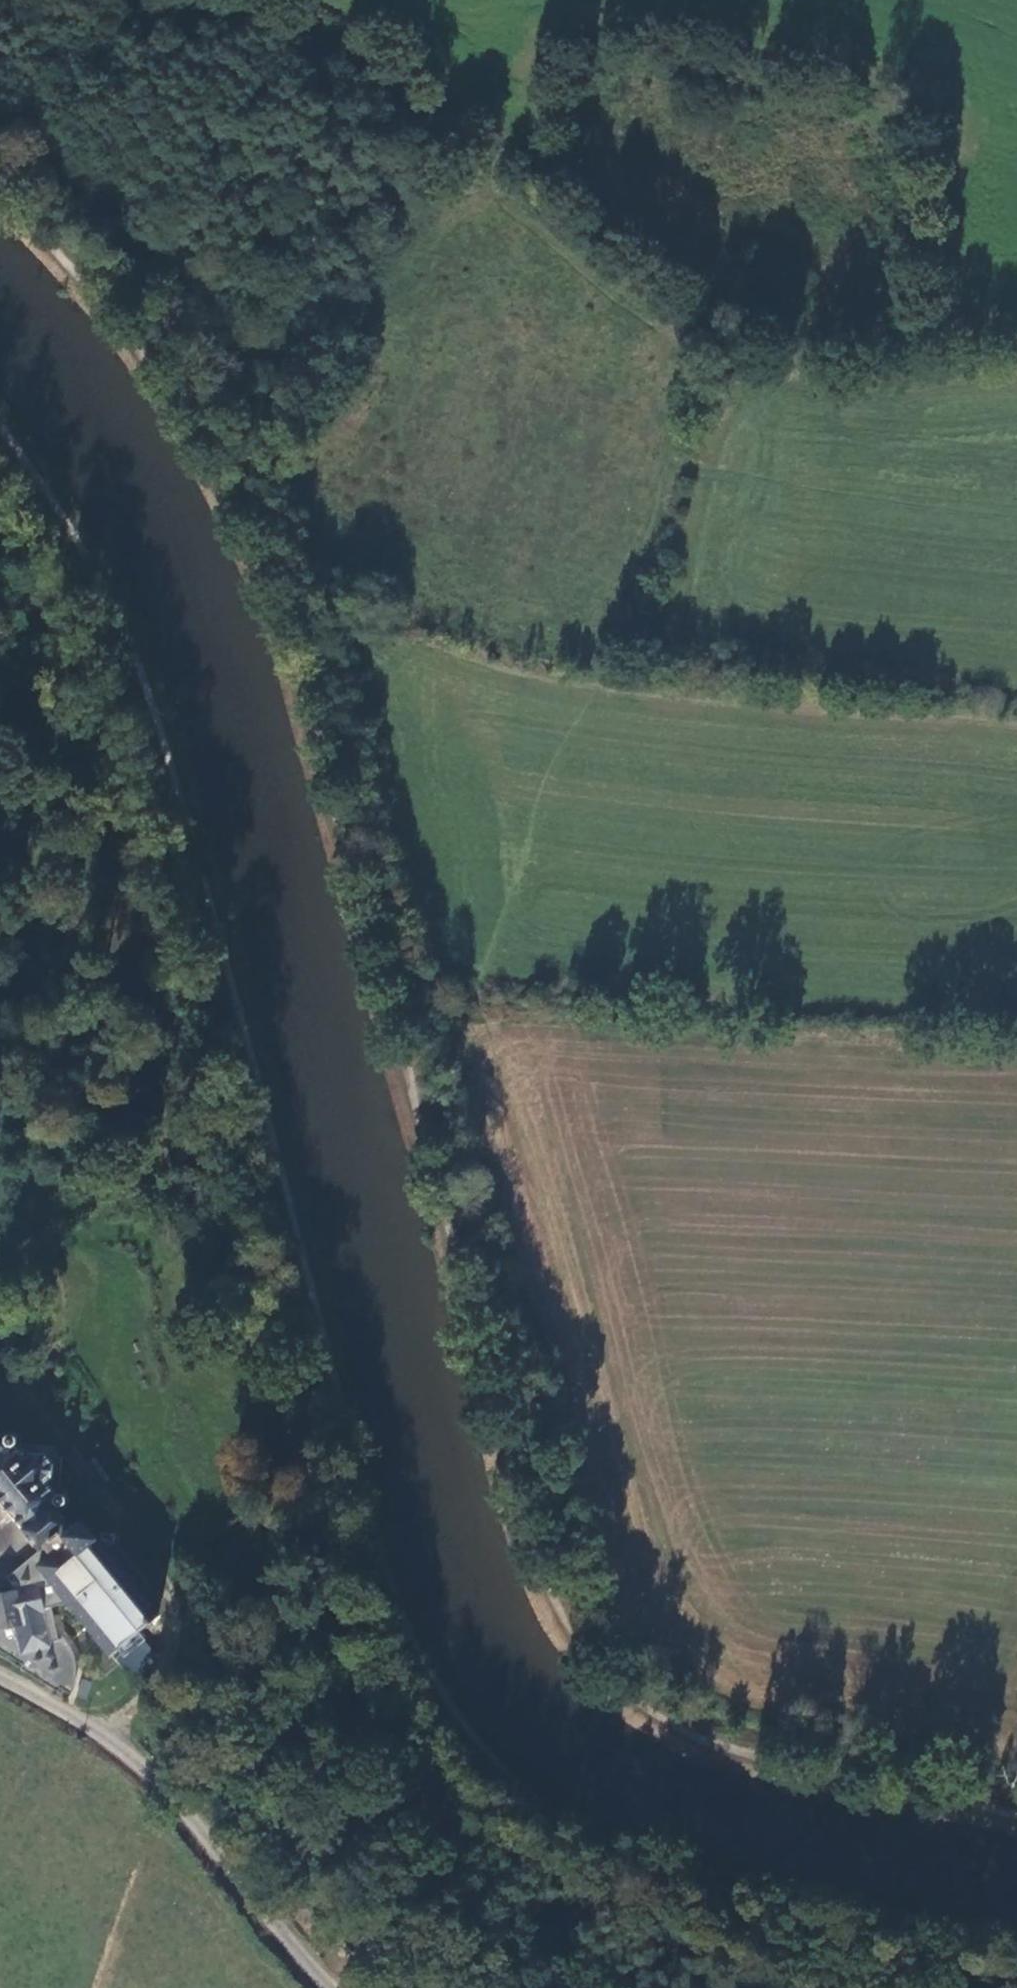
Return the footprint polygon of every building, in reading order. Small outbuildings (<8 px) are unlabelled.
[(20,1462),(9,1448),(11,1442),(9,1436),(3,1431),(0,1430),(0,1503),(22,1529),(41,1552),(69,1523),(63,1515),(66,1506),(64,1500),(61,1497),(50,1499),(40,1488),(50,1479),(50,1465),(41,1455),(27,1455),(20,1462)] [(50,1479),(40,1488),(50,1499),(61,1497),(64,1500),(72,1494),(61,1484),(61,1459),(46,1444),(26,1442),(14,1432),(9,1436),(11,1442),(9,1448),(20,1462),(27,1455),(41,1455),(50,1465),(50,1479)] [(95,1531),(85,1521),(76,1529),(69,1523),(41,1552),(6,1576),(15,1589),(0,1593),(0,1652),(20,1662),(18,1668),(57,1690),(60,1687),(70,1694),(75,1679),(76,1662),(71,1647),(65,1635),(59,1638),(55,1619),(54,1605),(68,1602),(115,1658),(155,1619),(159,1594),(115,1541),(112,1541),(112,1533),(99,1530),(95,1531)]
